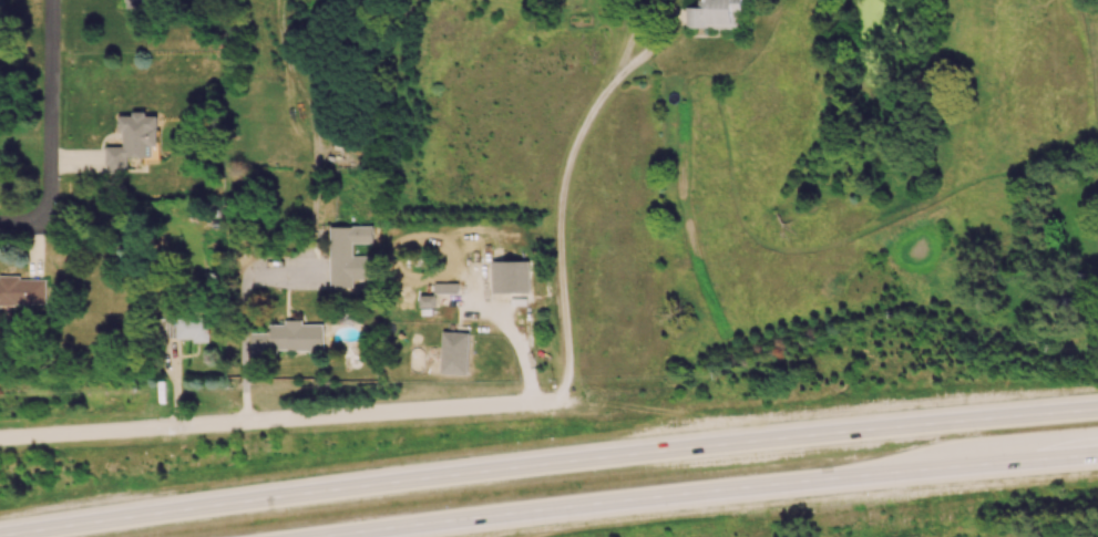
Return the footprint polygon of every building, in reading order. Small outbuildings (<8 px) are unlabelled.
[(686,27),(738,27),(738,11),(743,11),(743,0),(698,0),(698,7),(686,7),(686,27)] [(106,172),(126,172),(126,157),(151,156),(151,145),(158,145),(157,115),(146,115),(146,111),(131,111),(131,115),(118,115),(119,131),(122,131),(123,145),(105,145),(106,172)] [(370,278),(370,255),(352,255),(352,243),(373,243),(373,225),(329,226),(330,287),(353,287),(353,279),(370,278)] [(491,260),(492,292),(529,292),(529,260),(491,260)] [(0,277),(0,304),(46,304),(47,277),(0,277)] [(435,294),(418,295),(418,306),(435,306),(435,294)] [(176,338),(192,338),(192,342),(209,341),(209,316),(176,317),(176,338)] [(323,324),(302,323),(302,320),(285,320),(285,324),(269,324),(269,332),(252,332),(251,355),(273,355),(273,350),(323,350),(323,324)] [(469,332),(442,331),(441,373),(468,374),(469,332)]
